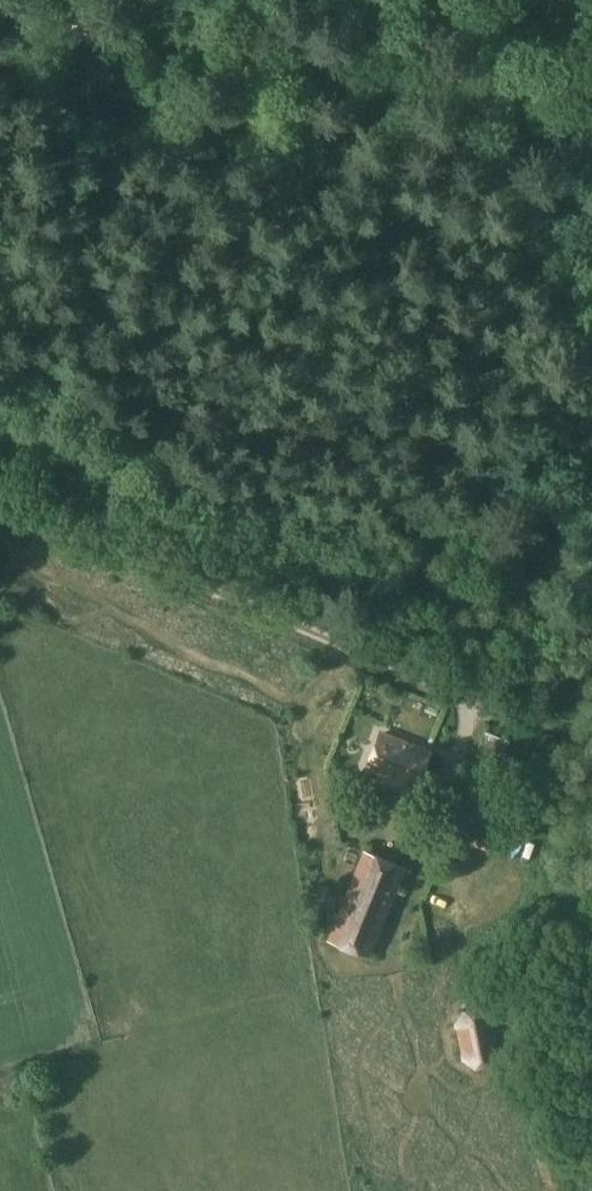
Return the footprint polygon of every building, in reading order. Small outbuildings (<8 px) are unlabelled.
[(482,732),(472,765),(496,772),(506,739),(482,732)] [(411,787),(425,752),(378,734),(364,768),(411,787)] [(504,754),(500,775),(523,779),(527,759),(504,754)] [(403,866),(364,850),(328,937),(368,953),(403,866)] [(461,1010),(453,1024),(461,1061),(473,1070),(489,1067),(497,1055),(490,1016),(477,1007),(461,1010)] [(5,1089),(17,1083),(12,1071),(0,1076),(0,1077),(5,1089)]
